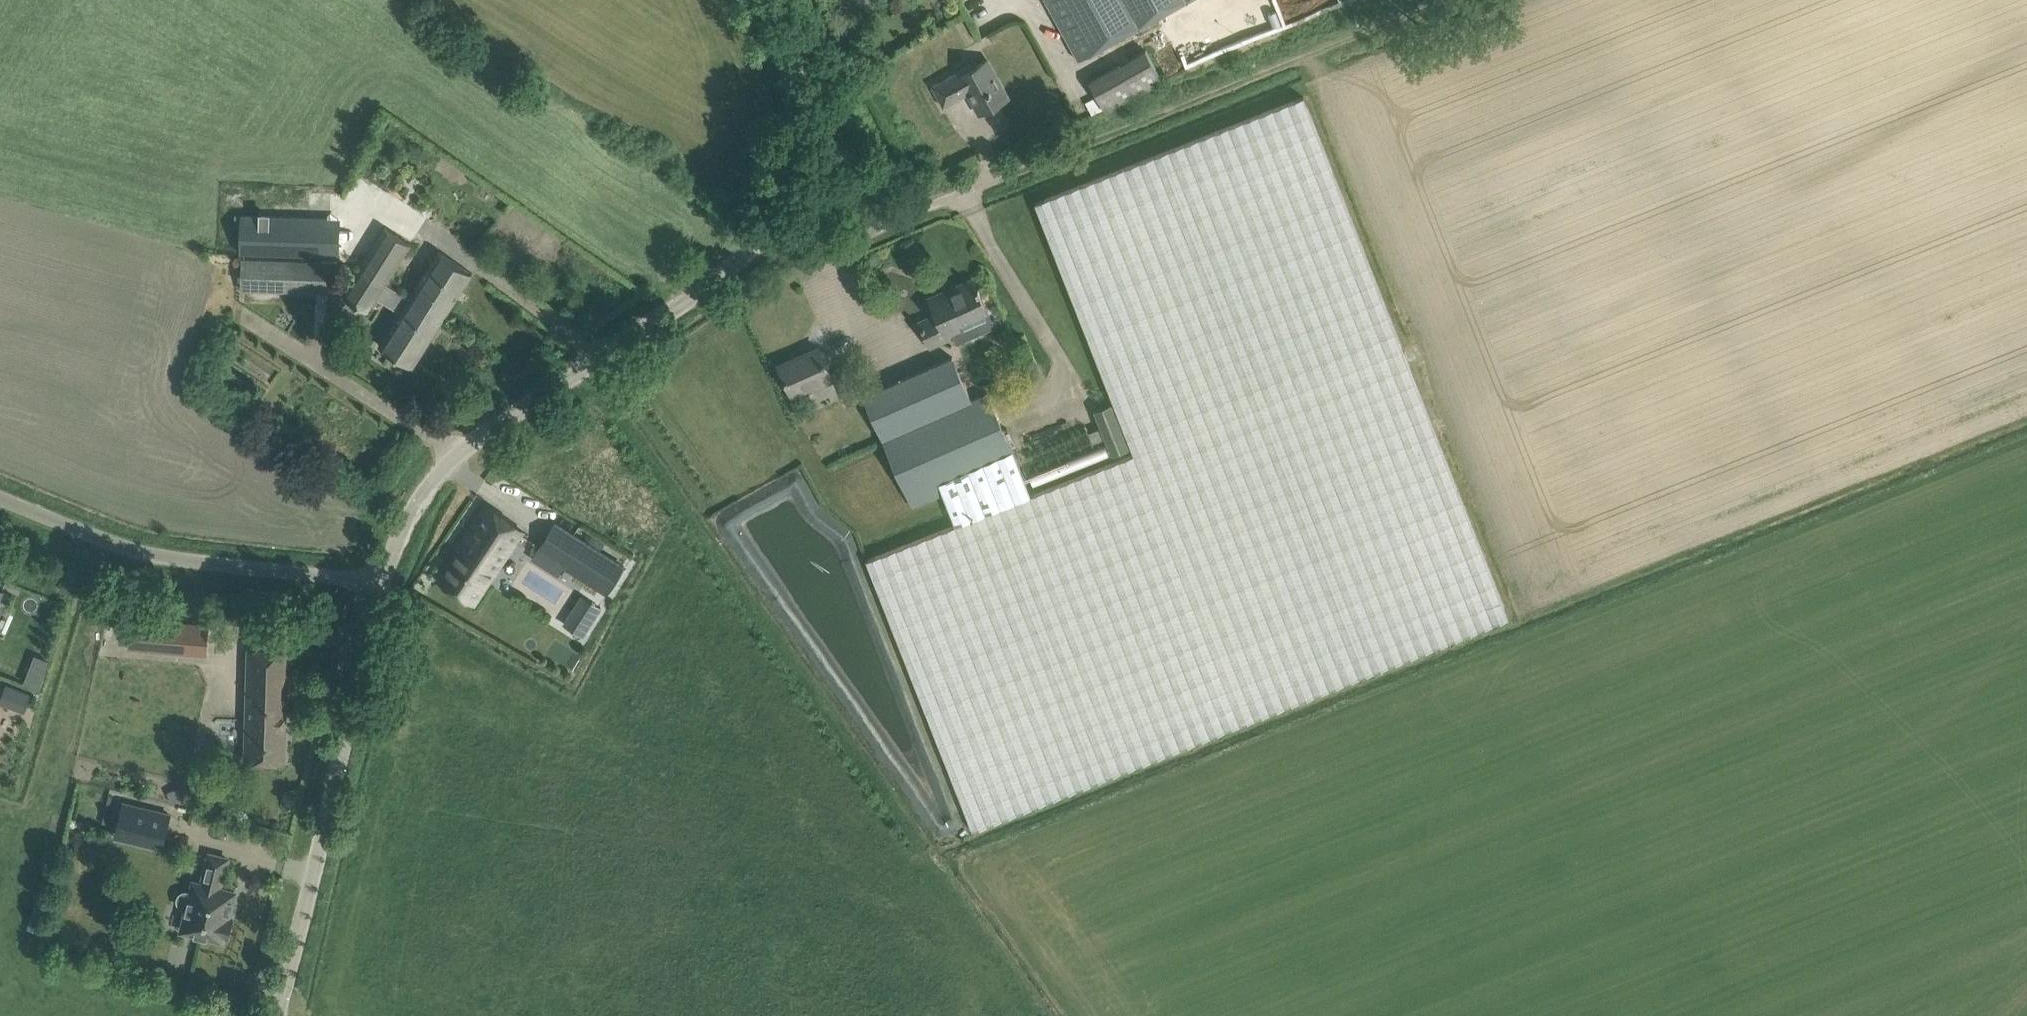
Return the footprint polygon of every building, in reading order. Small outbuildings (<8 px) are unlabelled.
[(1079,60),(1187,0),(1046,0),(1079,60)] [(1087,95),(1094,107),(1103,102),(1107,110),(1163,79),(1147,49),(1090,83),(1095,90),(1087,95)] [(981,114),(1009,98),(987,59),(978,64),(976,61),(932,86),(944,107),(963,96),(963,95),(969,92),(981,114)] [(1512,617),(1312,115),(1304,96),(1036,203),(1135,454),(1032,495),(1017,461),(1018,461),(988,392),(972,399),(953,357),(865,395),(914,506),(944,494),(957,526),(867,561),(975,831),(1512,617)] [(330,216),(244,213),(243,251),(329,253),(330,216)] [(386,280),(399,259),(409,241),(385,227),(374,243),(361,264),(386,280)] [(473,272),(456,262),(438,250),(408,297),(443,319),(473,272)] [(332,292),(332,259),(242,257),(242,290),(332,292)] [(367,310),(386,280),(361,264),(359,267),(346,290),(343,295),(367,310)] [(995,326),(987,309),(979,291),(981,291),(979,286),(977,287),(974,279),(930,299),(939,319),(922,326),(931,347),(954,336),(957,343),(995,326)] [(413,366),(443,319),(408,297),(378,344),(413,366)] [(832,377),(828,366),(820,347),(780,365),(793,394),(832,377)] [(837,377),(848,403),(863,397),(851,371),(837,377)] [(248,395),(241,405),(256,415),(263,405),(248,395)] [(1128,449),(1110,404),(1097,409),(1115,454),(1128,449)] [(516,545),(525,532),(485,505),(455,548),(457,550),(438,578),(475,604),(489,584),(486,582),(512,543),(516,545)] [(608,592),(625,566),(576,535),(559,561),(608,592)] [(583,595),(573,611),(591,622),(601,607),(583,595)] [(129,648),(208,654),(211,624),(131,618),(129,648)] [(289,649),(269,648),(249,647),(245,760),(286,761),(289,649)] [(36,655),(24,683),(42,690),(50,661),(36,655)] [(0,700),(0,702),(25,712),(33,693),(7,682),(0,700)] [(164,842),(171,815),(124,803),(117,831),(164,842)] [(183,930),(204,935),(223,940),(224,935),(228,936),(233,917),(229,916),(235,891),(221,888),(228,858),(210,854),(203,883),(195,881),(193,891),(187,890),(183,891),(179,893),(178,896),(178,902),(182,906),(188,910),(183,930)]
